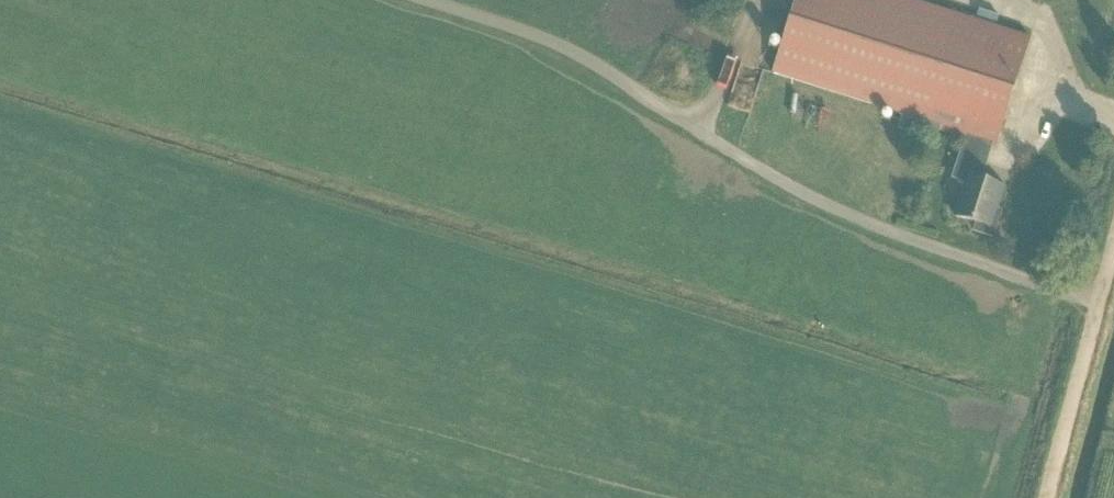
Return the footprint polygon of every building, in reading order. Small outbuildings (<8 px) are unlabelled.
[(772,73),(998,144),(1032,35),(919,0),(795,0),(772,73)] [(723,105),(743,109),(753,66),(733,62),(723,105)] [(965,139),(956,167),(952,179),(967,184),(956,217),(977,223),(974,232),(993,238),(1002,212),(995,210),(1003,188),(981,181),(992,147),(965,139)]
